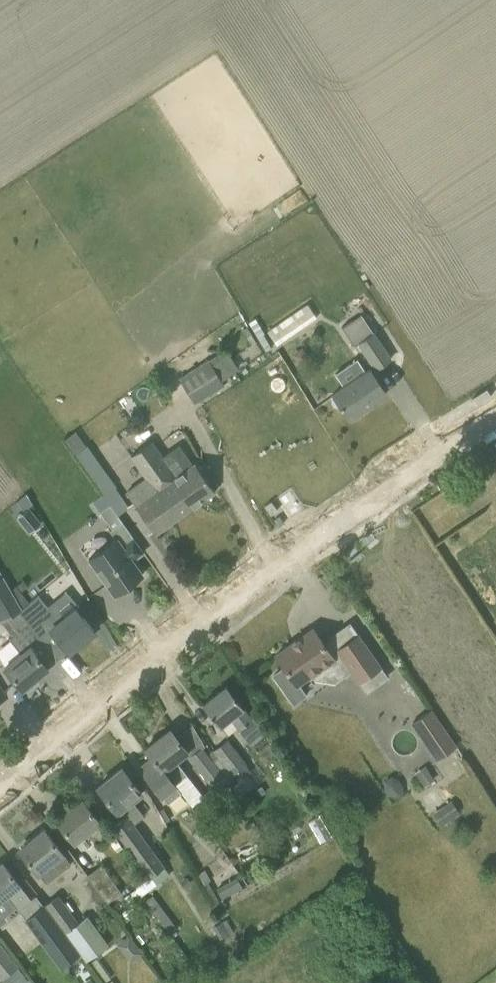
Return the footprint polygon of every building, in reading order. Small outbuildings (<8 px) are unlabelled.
[(346,332),(353,343),(357,340),(376,368),(391,358),(365,319),(346,332)] [(292,353),(299,364),(309,357),(302,346),(292,353)] [(0,370),(0,413),(64,508),(110,477),(26,352),(0,370)] [(208,361),(180,378),(196,403),(223,386),(208,361)] [(330,401),(333,405),(337,407),(340,405),(349,418),(386,393),(367,365),(330,390),(333,395),(331,397),(330,401)] [(146,478),(126,492),(133,501),(127,505),(147,534),(153,530),(155,533),(214,491),(210,485),(199,469),(194,463),(176,476),(151,441),(130,456),(146,478)] [(206,464),(199,469),(210,485),(215,481),(206,464)] [(26,492),(16,500),(24,510),(33,502),(26,492)] [(265,506),(271,515),(277,511),(270,502),(265,506)] [(116,539),(89,558),(114,594),(142,574),(132,560),(143,552),(122,521),(110,530),(116,539)] [(0,576),(0,620),(12,634),(9,635),(16,647),(20,652),(3,665),(23,689),(24,687),(27,691),(38,682),(35,678),(47,668),(33,651),(44,642),(28,622),(21,608),(22,608),(2,574),(0,576)] [(38,594),(22,608),(21,608),(28,622),(44,642),(55,634),(69,651),(81,641),(84,643),(94,635),(93,632),(94,630),(73,605),(76,603),(65,590),(46,605),(38,594)] [(284,666),(272,674),(293,704),(307,694),(301,685),(341,656),(343,655),(332,639),(324,644),(313,628),(276,655),(284,666)] [(202,704),(215,720),(219,725),(230,717),(238,728),(251,718),(226,685),(202,704)] [(431,708),(411,722),(436,760),(457,746),(431,708)] [(145,749),(152,758),(162,771),(163,770),(173,783),(174,783),(186,773),(176,760),(188,751),(170,729),(145,749)] [(212,749),(211,750),(216,758),(218,756),(238,781),(251,771),(246,764),(247,763),(227,738),(212,750),(212,749)] [(216,758),(211,750),(207,753),(201,744),(187,755),(221,797),(233,788),(229,783),(231,782),(213,760),(216,758)] [(162,771),(152,758),(140,768),(161,795),(162,794),(168,801),(180,791),(174,783),(173,783),(163,770),(162,771)] [(144,814),(132,799),(141,792),(121,767),(98,786),(121,816),(111,824),(149,876),(165,865),(133,822),(144,814)] [(425,767),(415,773),(423,785),(433,778),(425,767)] [(82,799),(56,819),(74,841),(86,832),(98,847),(111,837),(100,822),(82,799)] [(433,812),(441,825),(460,812),(452,800),(433,812)] [(180,835),(188,849),(201,842),(193,828),(180,835)] [(19,848),(31,864),(38,872),(46,881),(71,862),(44,829),(19,848)] [(0,864),(0,899),(7,894),(25,918),(43,904),(36,895),(31,899),(19,884),(20,884),(2,862),(0,864)] [(120,890),(100,863),(88,873),(107,900),(120,890)] [(58,893),(44,903),(79,951),(86,959),(108,943),(86,913),(77,920),(58,893)] [(153,894),(146,899),(154,911),(161,905),(153,894)] [(43,904),(25,918),(49,950),(60,965),(63,963),(78,952),(43,904)] [(168,916),(161,921),(169,932),(177,927),(168,916)] [(1,978),(18,965),(0,941),(0,977),(1,978)] [(77,970),(84,982),(96,982),(86,965),(77,970)]
